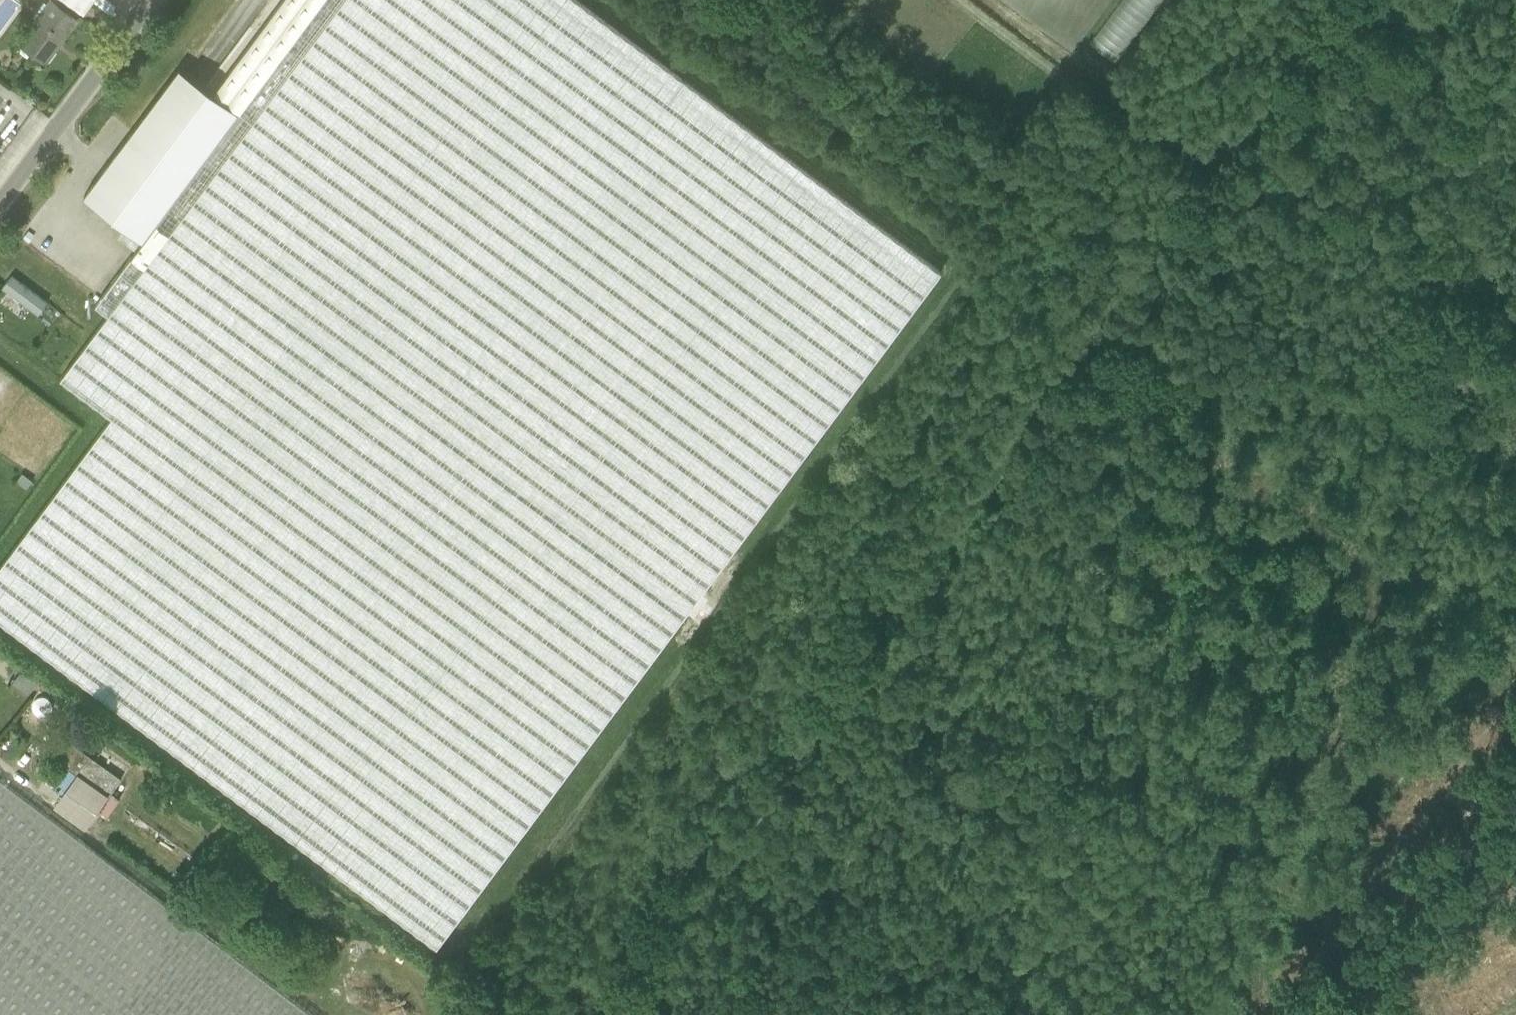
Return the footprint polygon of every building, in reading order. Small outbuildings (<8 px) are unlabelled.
[(131,257),(96,304),(109,314),(61,378),(112,416),(0,567),(0,619),(437,945),(941,272),(578,0),(283,0),(214,93),(180,68),(84,197),(143,241),(131,257)] [(44,61),(76,19),(50,0),(18,42),(44,61)] [(82,13),(92,0),(64,0),(82,13)] [(48,302),(12,276),(3,288),(39,314),(48,302)] [(24,669),(13,685),(28,695),(39,680),(24,669)] [(109,795),(121,779),(79,749),(93,729),(83,722),(58,758),(109,795)] [(0,777),(0,1014),(315,1014),(0,777)] [(1505,827),(1515,835),(1515,812),(1505,827)] [(198,914),(214,893),(205,886),(189,906),(198,914)]
